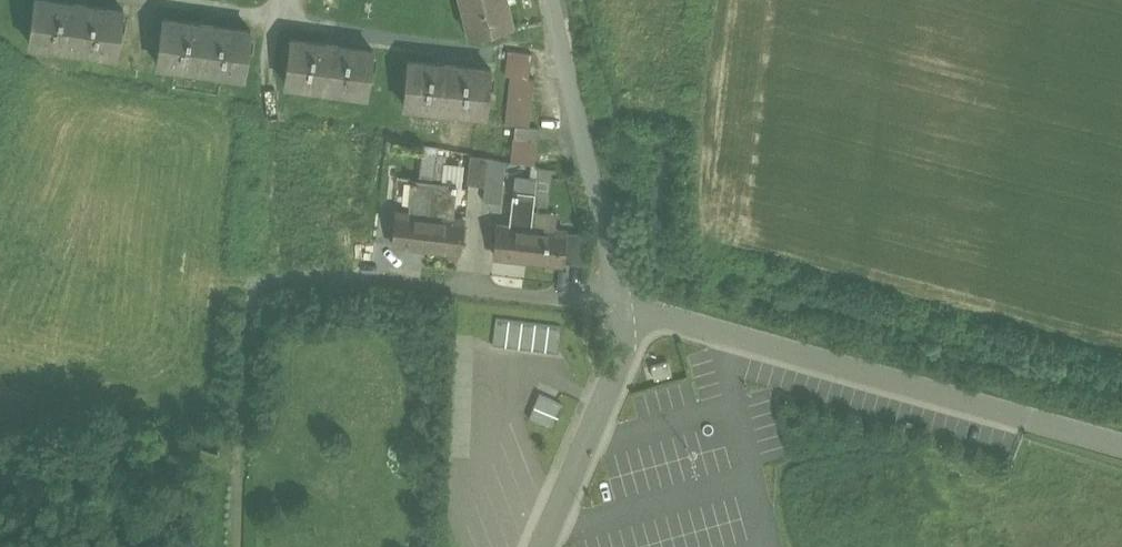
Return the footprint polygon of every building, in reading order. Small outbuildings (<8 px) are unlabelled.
[(29,38),(117,51),(123,6),(86,1),(86,0),(34,0),(29,38)] [(469,32),(511,21),(506,0),(461,0),(469,32)] [(200,20),(163,15),(156,59),(245,71),(251,27),(214,22),(214,20),(200,18),(200,20)] [(373,47),(290,36),(284,79),(367,91),(373,47)] [(491,67),(407,58),(403,101),(486,110),(491,67)] [(538,126),(515,123),(514,135),(537,138),(538,126)] [(488,155),(470,153),(467,181),(485,184),(488,155)] [(506,159),(488,155),(485,184),(483,199),(501,201),(506,159)] [(433,180),(412,177),(409,207),(415,208),(414,212),(396,210),(392,241),(426,245),(433,180)] [(457,182),(433,180),(426,245),(460,249),(464,218),(445,216),(445,211),(453,212),(457,182)] [(516,224),(497,222),(493,253),(528,256),(531,226),(535,191),(513,189),(509,218),(516,219),(516,224)] [(565,230),(531,226),(528,256),(562,260),(565,230)] [(562,324),(496,316),(492,342),(558,350),(562,324)] [(672,372),(668,358),(651,363),(653,370),(655,377),(672,372)] [(564,402),(539,391),(529,416),(553,426),(564,402)]
